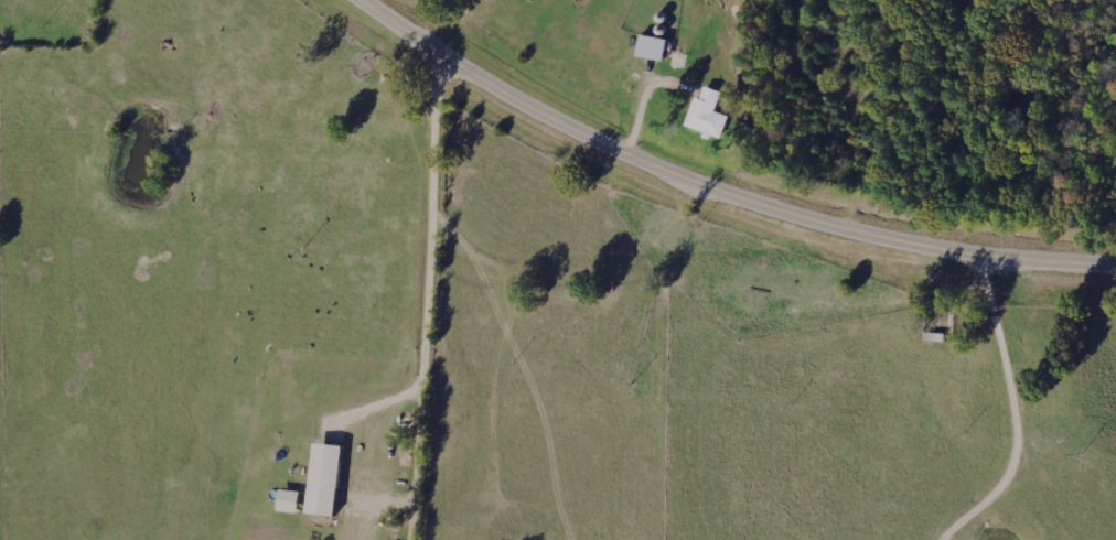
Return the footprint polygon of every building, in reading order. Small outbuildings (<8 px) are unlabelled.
[(671,41),(645,35),(640,56),(667,63),(671,41)] [(718,112),(724,92),(707,87),(704,99),(697,97),(688,128),(714,136),(714,135),(724,138),(731,116),(718,112)] [(346,445),(318,443),(311,513),(339,516),(346,445)]
